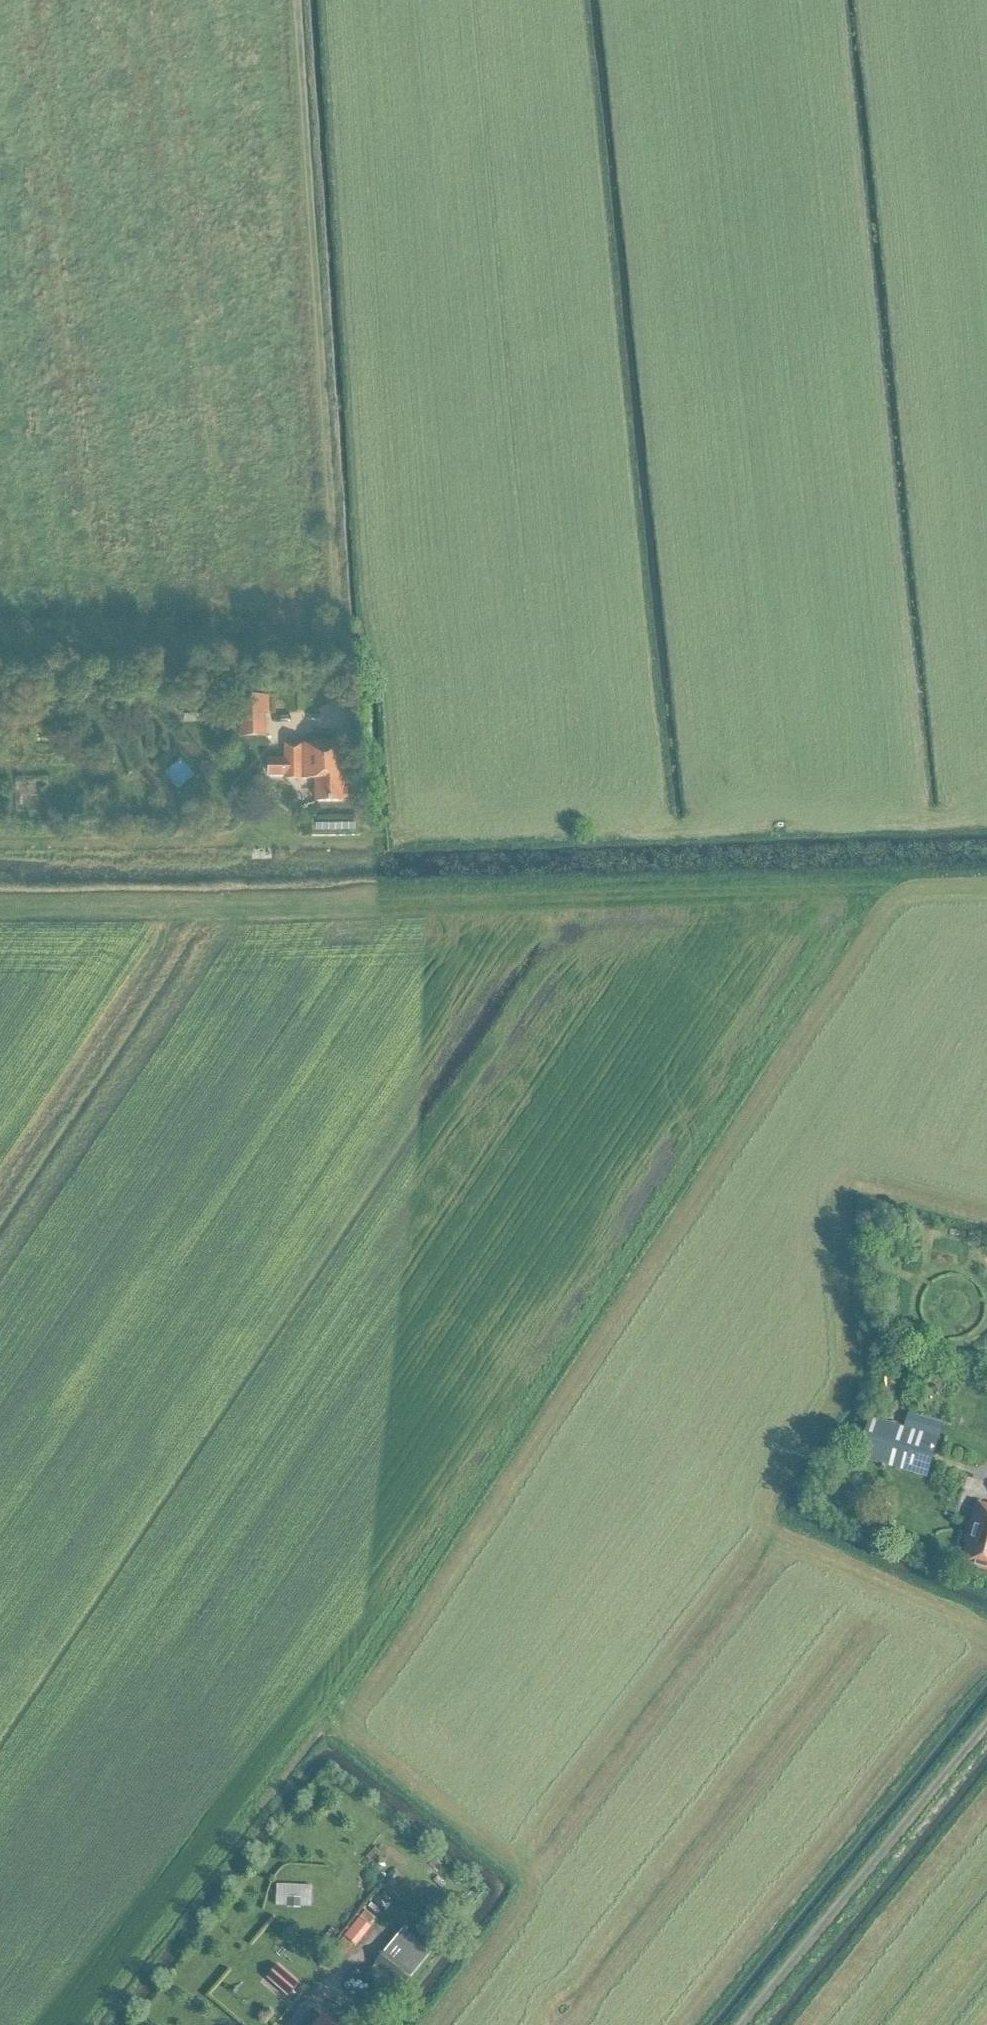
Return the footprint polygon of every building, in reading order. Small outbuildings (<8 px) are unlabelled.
[(265,736),(264,711),(269,710),(269,696),(237,698),(239,737),(265,736)] [(345,742),(284,742),(284,777),(314,777),(314,799),(335,799),(335,796),(345,796),(345,742)] [(928,1476),(936,1449),(939,1438),(872,1418),(860,1456),(928,1476)] [(977,1502),(965,1542),(969,1543),(962,1563),(986,1571),(986,1505),(977,1502)] [(278,1883),(278,1905),(314,1905),(315,1883),(278,1883)] [(358,1946),(374,1926),(372,1924),(378,1917),(368,1908),(346,1936),(358,1946)] [(397,1997),(434,1951),(405,1928),(369,1974),(397,1997)] [(301,1984),(279,1965),(268,1978),(290,1997),(301,1984)] [(383,1994),(376,1988),(368,1998),(376,2004),(383,1994)] [(326,2012),(316,2024),(342,2024),(326,2012)]
